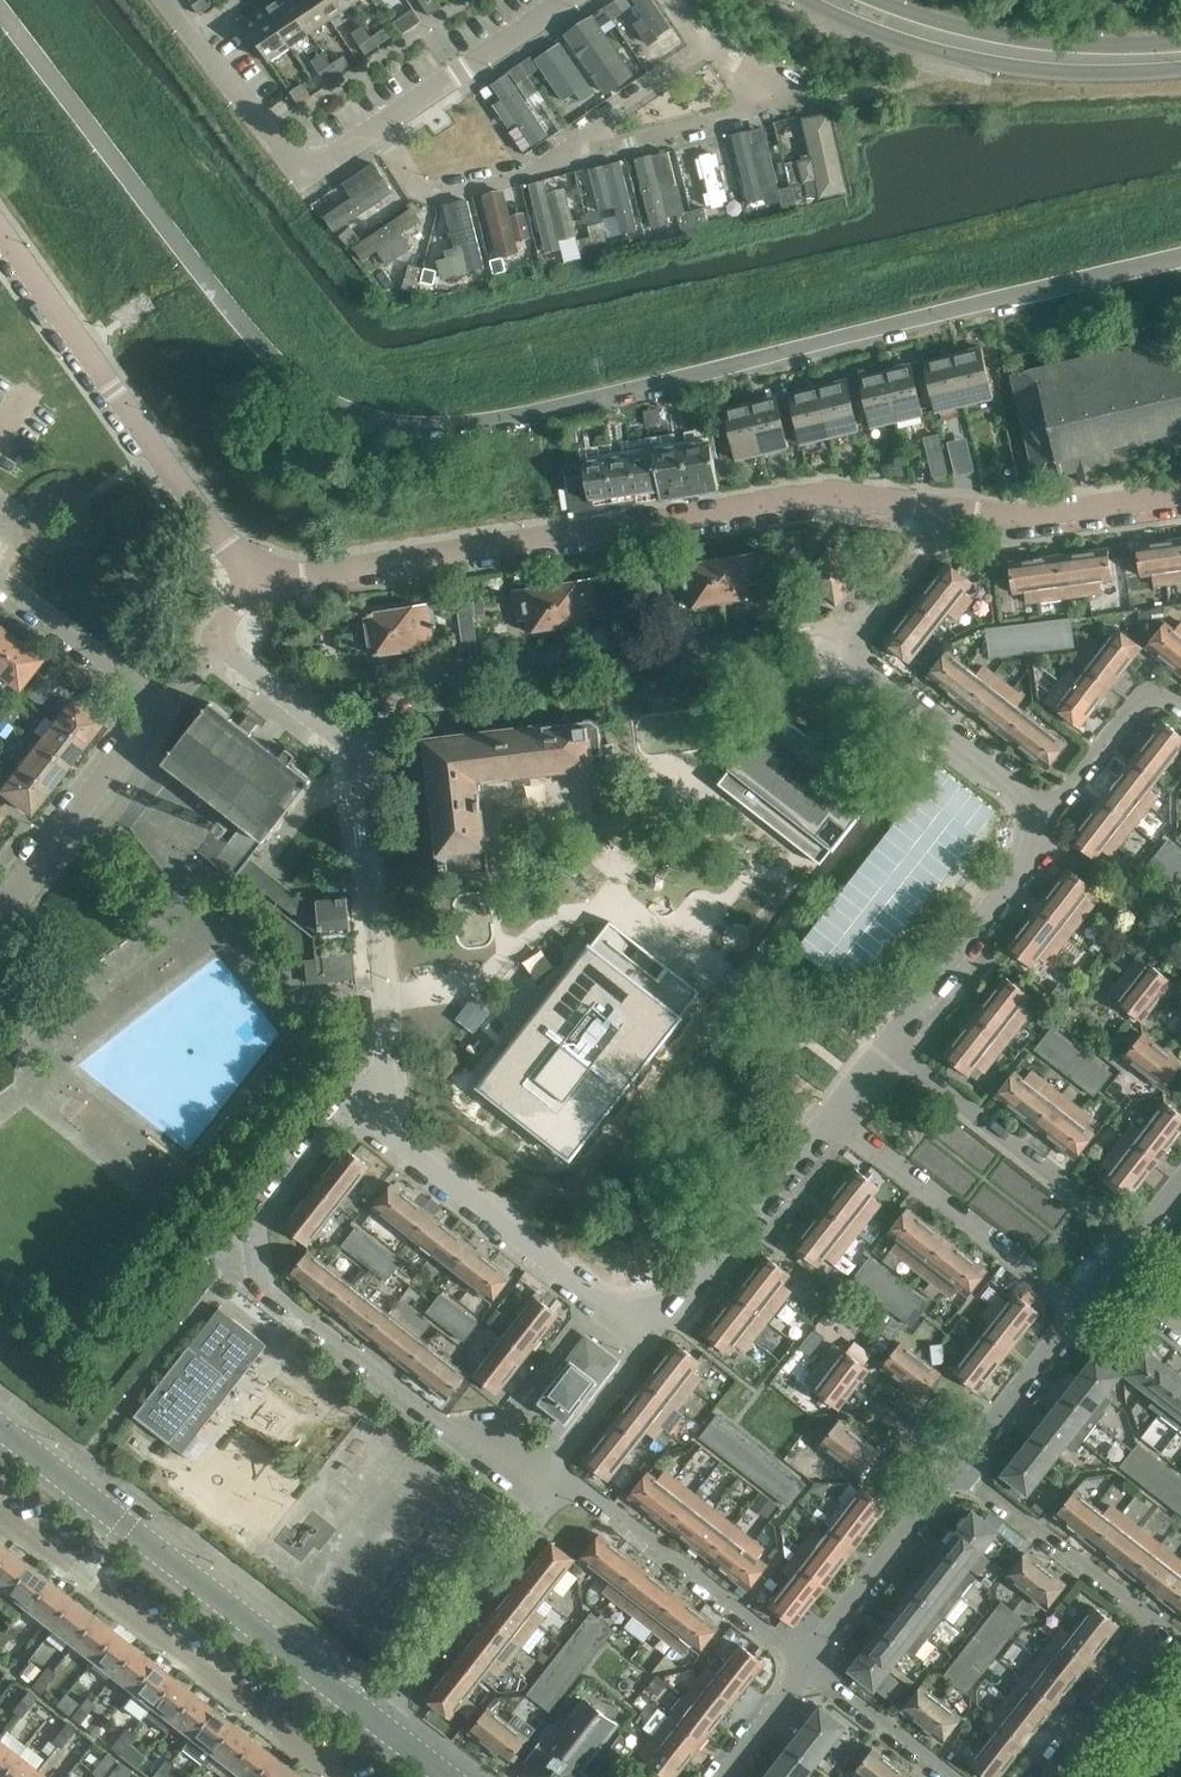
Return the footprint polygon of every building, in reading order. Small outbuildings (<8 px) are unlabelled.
[(208,0),(201,0),(193,5),(199,15),(212,6),(208,0)] [(289,0),(273,0),(264,6),(291,47),(311,33),(289,0)] [(318,0),(289,0),(311,33),(331,20),(318,0)] [(347,0),(318,0),(331,20),(351,6),(347,0)] [(437,0),(419,0),(430,16),(443,8),(437,0)] [(631,0),(617,0),(616,0),(624,12),(635,5),(631,0)] [(653,0),(632,0),(644,17),(634,24),(649,46),(660,39),(658,37),(672,28),(653,0)] [(623,12),(615,1),(604,8),(612,19),(623,12)] [(291,47),(264,6),(242,21),(270,61),(291,47)] [(612,19),(604,8),(593,16),(601,27),(612,19)] [(402,35),(422,22),(414,9),(394,23),(402,35)] [(605,96),(634,76),(593,17),(564,37),(605,96)] [(391,38),(385,29),(372,37),(378,46),(391,38)] [(378,46),(372,37),(360,45),(366,55),(378,46)] [(560,43),(535,61),(563,102),(576,93),(582,103),(595,94),(560,43)] [(350,65),(344,56),(332,64),(338,73),(350,65)] [(539,69),(531,57),(520,64),(528,76),(539,69)] [(338,73),(332,64),(319,73),(326,82),(338,73)] [(528,76),(520,64),(509,72),(517,84),(528,76)] [(533,147),(549,136),(507,75),(491,86),(501,100),(493,106),(509,130),(517,124),(533,147)] [(309,93),(303,84),(290,92),(297,101),(309,93)] [(830,113),(802,119),(810,158),(797,161),(802,184),(816,181),(820,199),(848,193),(830,113)] [(748,132),(733,135),(750,204),(765,201),(766,206),(781,203),(767,142),(752,146),(748,132)] [(653,155),(635,159),(651,229),(670,224),(668,216),(685,212),(679,185),(661,189),(653,155)] [(621,162),(589,170),(599,212),(615,208),(622,235),(638,231),(621,162)] [(335,233),(394,193),(374,163),(342,184),(352,199),(324,218),(335,233)] [(545,181),(529,185),(545,254),(561,250),(564,264),(582,259),(566,190),(548,194),(545,181)] [(808,197),(805,183),(792,187),(795,201),(808,197)] [(795,201),(792,187),(778,190),(782,204),(795,201)] [(485,269),(468,199),(443,205),(454,250),(445,252),(447,259),(437,261),(441,280),(485,269)] [(421,222),(412,208),(353,249),(362,263),(377,253),(387,268),(413,250),(403,235),(421,222)] [(708,222),(704,208),(691,211),(695,225),(708,222)] [(695,225),(691,211),(678,215),(682,229),(695,225)] [(608,247),(602,222),(588,226),(591,236),(595,250),(608,247)] [(359,236),(351,227),(340,236),(349,246),(359,236)] [(595,250),(591,236),(578,239),(581,254),(595,250)] [(507,272),(504,258),(491,261),(494,275),(507,272)] [(420,282),(424,268),(410,264),(404,288),(417,293),(420,282)] [(433,286),(437,272),(424,268),(420,282),(433,286)] [(1179,336),(1179,334),(1173,331),(1167,332),(1163,338),(1163,340),(1012,376),(1037,480),(1078,471),(1080,481),(1094,478),(1091,467),(1180,446),(1180,336),(1179,336)] [(994,398),(986,363),(982,348),(953,355),(965,405),(992,398),(992,399),(994,398)] [(965,405),(953,355),(924,362),(925,366),(935,407),(936,412),(965,405)] [(935,407),(925,366),(913,369),(912,365),(886,371),(898,421),(924,415),(923,410),(935,407)] [(898,421),(886,371),(860,377),(861,382),(848,385),(858,425),(871,422),(872,427),(898,421)] [(858,425),(848,385),(847,380),(818,387),(830,437),(859,431),(858,425)] [(830,437),(818,387),(790,394),(791,399),(801,439),(802,444),(830,437)] [(801,439),(791,399),(778,402),(777,397),(751,403),(763,453),(789,447),(788,442),(801,439)] [(763,453),(751,403),(725,409),(726,414),(712,417),(722,458),(736,454),(737,460),(763,453)] [(720,489),(712,443),(712,442),(565,465),(570,490),(574,512),(662,498),(662,499),(663,499),(663,498),(670,497),(670,498),(671,498),(671,497),(710,491),(711,491),(718,490),(719,490),(720,489)] [(1162,542),(1167,584),(1180,582),(1180,539),(1162,542)] [(1167,584),(1162,542),(1137,545),(1141,576),(1153,574),(1154,585),(1167,584)] [(1113,580),(1110,560),(1108,549),(1083,553),(1089,594),(1102,592),(1101,581),(1113,580)] [(856,580),(860,575),(855,571),(854,573),(834,557),(835,555),(830,551),(827,556),(828,557),(812,578),(810,577),(807,581),(811,585),(813,583),(833,600),(832,601),(837,605),(840,600),(839,599),(855,578),(856,580)] [(1089,594),(1083,553),(1059,556),(1064,598),(1089,594)] [(758,583),(754,554),(713,560),(720,603),(751,598),(749,584),(758,583)] [(805,568),(790,556),(781,567),(796,579),(805,568)] [(1064,598),(1059,556),(1034,559),(1040,601),(1064,598)] [(1040,601),(1034,559),(1009,563),(1013,593),(1025,592),(1027,603),(1040,601)] [(720,603),(713,560),(673,567),(678,595),(687,594),(689,607),(720,603)] [(964,593),(972,583),(947,564),(932,584),(965,610),(973,600),(964,593)] [(646,589),(643,575),(634,577),(636,591),(646,589)] [(636,591),(634,577),(624,578),(627,593),(636,591)] [(598,608),(593,579),(553,585),(560,628),(590,623),(588,609),(598,608)] [(965,610),(932,584),(916,604),(941,623),(948,614),(957,620),(965,610)] [(560,628),(553,585),(513,591),(518,620),(527,619),(529,633),(560,628)] [(478,648),(470,598),(457,600),(465,650),(478,648)] [(486,614),(484,600),(474,601),(476,616),(486,614)] [(435,646),(432,629),(437,628),(437,627),(433,604),(369,613),(370,617),(365,618),(365,620),(364,620),(358,633),(359,641),(368,651),(370,651),(370,653),(375,653),(376,656),(434,647),(436,647),(435,646)] [(910,662),(941,623),(916,604),(885,643),(910,662)] [(1073,633),(1071,619),(1062,620),(1063,634),(1073,633)] [(1063,634),(1062,620),(1052,621),(1054,635),(1063,634)] [(1054,635),(1052,621),(1043,622),(1045,636),(1054,635)] [(1045,636),(1043,622),(1034,623),(1035,638),(1045,636)] [(1035,638),(1034,623),(1024,624),(1026,639),(1035,638)] [(1026,639),(1024,624),(1015,625),(1017,640),(1026,639)] [(1180,646),(1180,625),(1176,631),(1167,624),(1147,648),(1167,664),(1180,646)] [(1017,640),(1015,625),(1006,627),(1008,641),(1017,640)] [(1008,641),(1006,627),(997,628),(998,642),(1008,641)] [(998,642),(997,628),(987,629),(989,643),(998,642)] [(17,642),(0,629),(0,664),(17,642)] [(1125,669),(1141,649),(1117,630),(1101,650),(1125,669)] [(1075,647),(1073,633),(1063,634),(1065,649),(1075,647)] [(1065,649),(1063,634),(1054,635),(1056,650),(1065,649)] [(1056,650),(1054,635),(1045,636),(1046,651),(1056,650)] [(1046,651),(1045,636),(1035,638),(1037,652),(1046,651)] [(1037,652),(1035,638),(1026,639),(1028,653),(1037,652)] [(1028,653),(1026,639),(1017,640),(1019,654),(1028,653)] [(1019,654),(1017,640),(1008,641),(1009,655),(1019,654)] [(1009,655),(1008,641),(998,642),(1000,656),(1009,655)] [(39,660),(17,642),(0,664),(0,675),(17,688),(39,660)] [(1000,656),(998,642),(989,643),(990,658),(1000,656)] [(1167,664),(1180,675),(1180,646),(1167,664)] [(1110,688),(1125,669),(1101,650),(1086,669),(1110,688)] [(949,692),(968,668),(948,652),(929,677),(949,692)] [(968,708),(994,674),(983,666),(976,675),(968,668),(949,692),(968,708)] [(1095,708),(1110,688),(1086,669),(1079,678),(1070,671),(1062,682),(1095,708)] [(988,723),(1014,689),(994,674),(968,708),(988,723)] [(1095,708),(1062,682),(1054,692),(1063,699),(1055,708),(1080,727),(1095,708)] [(1026,714),(1017,707),(1025,697),(1014,689),(988,723),(1007,738),(1026,714)] [(82,745),(100,722),(72,700),(54,723),(82,745)] [(309,780),(291,766),(290,765),(297,756),(288,749),(281,758),(271,751),(272,750),(271,749),(270,750),(252,735),(251,734),(251,735),(250,734),(259,724),(259,723),(264,727),(268,721),(248,706),(244,712),(249,715),(248,716),(240,726),(232,720),(233,720),(232,719),(231,719),(213,705),(213,704),(212,703),(210,705),(211,705),(207,709),(206,710),(207,710),(196,723),(195,724),(196,725),(185,738),(185,737),(184,738),(184,739),(174,752),(174,751),(173,753),(170,757),(169,757),(169,758),(168,758),(169,759),(179,766),(188,774),(189,775),(190,775),(208,789),(209,790),(227,804),(227,805),(228,806),(228,805),(247,820),(236,834),(256,850),(263,842),(265,841),(264,840),(272,831),(273,830),(273,829),(275,827),(274,826),(278,821),(279,822),(288,811),(287,810),(294,801),(295,802),(306,788),(307,787),(309,789),(312,785),(310,783),(311,781),(310,780),(309,780)] [(775,712),(718,784),(821,865),(878,792),(775,712)] [(1027,753),(1046,729),(1026,714),(1007,738),(1027,753)] [(489,871),(480,794),(481,794),(480,781),(607,766),(606,753),(603,753),(599,720),(434,740),(433,740),(431,739),(430,739),(428,737),(427,739),(428,739),(426,741),(425,742),(425,741),(423,743),(425,744),(426,746),(427,748),(427,749),(443,877),(489,871)] [(1180,749),(1180,736),(1163,722),(1147,742),(1172,761),(1180,749)] [(65,768),(82,745),(54,723),(36,746),(65,768)] [(620,742),(617,723),(605,725),(608,744),(620,742)] [(1047,769),(1066,745),(1046,729),(1027,753),(1047,769)] [(1156,780),(1172,761),(1147,742),(1132,761),(1156,780)] [(47,790),(65,768),(36,746),(19,768),(47,790)] [(1149,790),(1156,780),(1132,761),(1117,781),(1150,807),(1158,796),(1149,790)] [(29,813),(47,790),(19,768),(1,791),(29,813)] [(868,857),(797,949),(804,954),(808,957),(826,972),(854,993),(877,963),(995,812),(938,768),(868,857)] [(1150,807),(1117,781),(1101,800),(1135,826),(1150,807)] [(1135,826),(1101,800),(1086,820),(1119,846),(1135,826)] [(1119,846),(1086,820),(1070,840),(1095,859),(1099,854),(1108,860),(1119,846)] [(1166,857),(1175,845),(1168,839),(1159,851),(1166,857)] [(1180,853),(1180,849),(1175,845),(1166,857),(1174,862),(1180,853)] [(1157,868),(1166,857),(1159,851),(1150,862),(1157,868)] [(1165,874),(1174,862),(1166,857),(1157,868),(1165,874)] [(1180,869),(1180,868),(1174,862),(1165,874),(1172,880),(1180,869)] [(1086,898),(1093,888),(1069,869),(1053,889),(1086,915),(1095,905),(1086,898)] [(1180,884),(1180,869),(1172,880),(1180,886),(1180,884)] [(1086,915),(1053,889),(1038,909),(1071,935),(1086,915)] [(351,928),(348,898),(317,901),(317,904),(310,905),(310,904),(309,904),(299,915),(320,931),(351,928)] [(1071,935),(1038,909),(1023,928),(1056,954),(1071,935)] [(610,921),(480,1087),(570,1158),(700,992),(666,965),(657,978),(630,957),(640,945),(610,921)] [(1056,954),(1023,928),(1007,948),(1032,967),(1039,958),(1048,965),(1056,954)] [(357,978),(355,966),(354,966),(353,954),(354,954),(354,952),(323,955),(325,972),(319,977),(325,982),(357,978)] [(1173,982),(1149,964),(1140,957),(1125,976),(1157,1002),(1173,982)] [(1157,1002),(1125,976),(1110,995),(1119,1002),(1118,1003),(1142,1022),(1157,1002)] [(1023,1006),(1030,996),(1006,977),(990,997),(1023,1023),(1031,1013),(1023,1006)] [(1023,1023),(990,997),(975,1017),(1008,1043),(1023,1023)] [(1008,1043),(975,1017),(959,1036),(992,1062),(1008,1043)] [(1051,1043),(1061,1031),(1053,1026),(1044,1037),(1051,1043)] [(1059,1049),(1068,1037),(1061,1031),(1051,1043),(1059,1049)] [(1144,1074),(1163,1050),(1143,1034),(1124,1059),(1144,1074)] [(992,1062),(959,1036),(944,1056),(968,1075),(976,1066),(984,1072),(992,1062)] [(1042,1055),(1051,1043),(1044,1037),(1035,1049),(1042,1055)] [(1067,1055),(1076,1043),(1068,1037),(1059,1049),(1067,1055)] [(1050,1061),(1059,1049),(1051,1043),(1042,1055),(1050,1061)] [(1074,1061),(1083,1049),(1076,1043),(1067,1055),(1074,1061)] [(1057,1067),(1067,1055),(1059,1049),(1050,1061),(1057,1067)] [(1082,1067),(1091,1055),(1083,1049),(1074,1061),(1082,1067)] [(1180,1067),(1180,1064),(1163,1050),(1144,1074),(1164,1089),(1180,1067)] [(1065,1072),(1074,1061),(1067,1055),(1057,1067),(1065,1072)] [(1089,1073),(1098,1061),(1091,1055),(1082,1067),(1089,1073)] [(1072,1078),(1082,1067),(1074,1061),(1065,1072),(1072,1078)] [(1097,1078),(1106,1067),(1098,1061),(1089,1073),(1097,1078)] [(1080,1084),(1089,1073),(1082,1067),(1072,1078),(1080,1084)] [(1104,1084),(1113,1073),(1106,1067),(1097,1078),(1104,1084)] [(1016,1113),(1042,1080),(1032,1071),(1025,1080),(1015,1073),(996,1097),(1016,1113)] [(1087,1090),(1097,1078),(1089,1073),(1080,1084),(1087,1090)] [(1095,1096),(1104,1084),(1097,1078),(1087,1090),(1095,1096)] [(1036,1128),(1062,1095),(1042,1080),(1016,1113),(1036,1128)] [(1055,1143),(1081,1110),(1062,1095),(1036,1128),(1055,1143)] [(1180,1132),(1180,1114),(1165,1102),(1150,1122),(1174,1141),(1180,1132)] [(1075,1159),(1094,1134),(1085,1127),(1092,1118),(1081,1110),(1055,1143),(1075,1159)] [(1159,1160),(1174,1141),(1150,1122),(1143,1131),(1134,1124),(1126,1134),(1159,1160)] [(1159,1160),(1126,1134),(1111,1154),(1144,1180),(1159,1160)] [(354,1186),(370,1166),(346,1147),(330,1167),(354,1186)] [(1144,1180),(1111,1154),(1102,1164),(1111,1171),(1104,1181),(1128,1200),(1144,1180)] [(339,1205),(354,1186),(330,1167),(315,1187),(339,1205)] [(873,1197),(880,1188),(856,1169),(840,1188),(873,1214),(881,1204),(873,1197)] [(394,1224),(413,1200),(393,1185),(374,1208),(394,1224)] [(307,1245),(339,1205),(315,1187),(284,1226),(307,1245)] [(873,1214),(840,1188),(825,1208),(858,1234),(873,1214)] [(414,1239),(433,1216),(413,1200),(394,1224),(414,1239)] [(858,1234),(825,1208),(809,1228),(842,1254),(858,1234)] [(902,1258),(928,1225),(908,1210),(889,1234),(898,1241),(892,1250),(902,1258)] [(433,1255),(452,1231),(433,1216),(414,1239),(433,1255)] [(922,1274),(948,1241),(928,1225),(902,1258),(922,1274)] [(357,1242),(364,1233),(357,1227),(349,1236),(357,1242)] [(842,1254),(809,1228),(794,1247),(818,1266),(826,1257),(834,1264),(842,1254)] [(453,1270),(472,1246),(452,1231),(433,1255),(453,1270)] [(364,1248),(372,1238),(364,1233),(357,1242),(364,1248)] [(349,1252),(357,1242),(349,1236),(342,1246),(349,1252)] [(372,1254),(379,1244),(372,1238),(364,1248),(372,1254)] [(941,1289),(967,1256),(948,1241),(922,1274),(941,1289)] [(357,1258),(364,1248),(357,1242),(349,1252),(357,1258)] [(379,1260),(387,1250),(379,1244),(372,1254),(379,1260)] [(473,1285),(491,1262),(472,1246),(453,1270),(473,1285)] [(364,1263),(372,1254),(364,1248),(357,1258),(364,1263)] [(387,1266),(394,1256),(387,1250),(379,1260),(387,1266)] [(310,1292),(328,1268),(308,1253),(290,1276),(310,1292)] [(372,1269),(379,1260),(372,1254),(364,1263),(372,1269)] [(394,1272),(402,1262),(394,1256),(387,1266),(394,1272)] [(783,1284),(790,1275),(766,1256),(750,1276),(783,1302),(792,1291),(783,1284)] [(968,1296),(987,1272),(967,1256),(941,1289),(952,1297),(959,1288),(968,1296)] [(869,1274),(878,1263),(871,1257),(861,1268),(869,1274)] [(379,1275),(387,1266),(379,1260),(372,1269),(379,1275)] [(493,1301),(511,1277),(491,1262),(473,1285),(493,1301)] [(876,1280),(886,1268),(878,1263),(869,1274),(876,1280)] [(387,1281),(394,1272),(387,1266),(379,1275),(387,1281)] [(329,1307),(348,1284),(328,1268),(310,1292),(329,1307)] [(860,1286),(869,1274),(861,1268),(852,1280),(860,1286)] [(884,1286),(893,1274),(886,1268),(876,1280),(884,1286)] [(867,1292),(876,1280),(869,1274),(860,1286),(867,1292)] [(891,1292),(901,1280),(893,1274),(884,1286),(891,1292)] [(783,1302),(750,1276),(735,1295),(768,1321),(783,1302)] [(875,1298),(884,1286),(876,1280),(867,1292),(875,1298)] [(899,1298),(908,1286),(901,1280),(891,1292),(899,1298)] [(349,1323),(368,1299),(348,1284),(329,1307),(349,1323)] [(882,1303),(891,1292),(884,1286),(875,1298),(882,1303)] [(907,1304),(916,1292),(908,1286),(899,1298),(907,1304)] [(890,1309),(899,1298),(891,1292),(882,1303),(890,1309)] [(914,1309),(923,1298),(916,1292),(907,1304),(914,1309)] [(441,1308),(449,1299),(441,1293),(434,1303),(441,1308)] [(1024,1332),(1040,1312),(1015,1293),(1008,1303),(999,1296),(991,1306),(1024,1332)] [(768,1321),(735,1295),(720,1315),(753,1340),(768,1321)] [(528,1354),(559,1315),(535,1296),(505,1336),(528,1354)] [(897,1315),(907,1304),(899,1298),(890,1309),(897,1315)] [(922,1315),(931,1304),(923,1298),(914,1309),(922,1315)] [(369,1338),(387,1314),(368,1299),(349,1323),(369,1338)] [(449,1314),(456,1305),(449,1299),(441,1308),(449,1314)] [(434,1318),(441,1308),(434,1303),(426,1312),(434,1318)] [(905,1321),(914,1309),(907,1304),(897,1315),(905,1321)] [(456,1320),(464,1311),(456,1305),(449,1314),(456,1320)] [(1024,1332),(991,1306),(983,1317),(992,1324),(984,1333),(1009,1352),(1024,1332)] [(183,1453),(268,1345),(220,1308),(135,1416),(183,1453)] [(441,1324),(449,1314),(441,1308),(434,1318),(441,1324)] [(912,1327),(922,1315),(914,1309),(905,1321),(912,1327)] [(464,1326),(471,1316),(464,1311),(456,1320),(464,1326)] [(388,1353),(407,1330),(387,1314),(369,1338),(388,1353)] [(449,1330),(456,1320),(449,1314),(441,1324),(449,1330)] [(753,1340),(720,1315),(704,1335),(729,1354),(736,1344),(745,1351),(753,1340)] [(471,1332),(479,1322),(471,1316),(464,1326),(471,1332)] [(456,1336),(464,1326),(456,1320),(449,1330),(456,1336)] [(464,1341),(471,1332),(464,1326),(456,1336),(464,1341)] [(408,1369),(426,1345),(407,1330),(388,1353),(408,1369)] [(994,1371),(1009,1352),(984,1333),(969,1352),(994,1371)] [(497,1394),(525,1359),(528,1354),(505,1336),(474,1375),(497,1394)] [(592,1393),(616,1363),(616,1360),(610,1355),(594,1342),(594,1343),(588,1338),(585,1339),(562,1369),(561,1369),(561,1370),(558,1374),(560,1375),(539,1402),(566,1423),(587,1396),(589,1398),(591,1394),(592,1395),(593,1393),(592,1393)] [(693,1371),(701,1362),(676,1343),(661,1363),(694,1389),(702,1378),(693,1371)] [(902,1383),(921,1358),(901,1343),(882,1367),(902,1383)] [(870,1370),(845,1351),(836,1344),(821,1363),(854,1389),(870,1370)] [(427,1384),(446,1360),(426,1345),(408,1369),(427,1384)] [(1147,1390),(1166,1366),(1147,1350),(1127,1375),(1147,1390)] [(978,1391),(994,1371),(969,1352),(953,1372),(978,1391)] [(1105,1396),(1120,1376),(1096,1356),(1080,1377),(1105,1396)] [(922,1398),(940,1375),(941,1374),(921,1358),(902,1383),(922,1398)] [(447,1400),(466,1376),(446,1360),(427,1384),(447,1400)] [(694,1389),(661,1363),(645,1382),(679,1408),(694,1389)] [(854,1389),(821,1363),(806,1383),(815,1389),(814,1390),(839,1409),(854,1389)] [(1180,1388),(1180,1377),(1166,1366),(1147,1390),(1156,1397),(1149,1406),(1160,1415),(1180,1388)] [(1098,1404),(1105,1396),(1080,1377),(1065,1396),(1098,1422),(1107,1411),(1098,1404)] [(679,1408),(645,1382),(630,1402),(663,1428),(679,1408)] [(1180,1428),(1180,1388),(1160,1415),(1180,1430),(1180,1428)] [(1098,1422),(1065,1396),(1050,1416),(1083,1442),(1098,1422)] [(663,1428),(630,1402),(615,1422),(639,1441),(647,1431),(655,1438),(663,1428)] [(716,1432),(725,1420),(718,1414),(709,1426),(716,1432)] [(1083,1442),(1050,1416),(1035,1435),(1059,1454),(1066,1445),(1075,1452),(1083,1442)] [(724,1438),(733,1426),(725,1420),(716,1432),(724,1438)] [(841,1461),(860,1436),(840,1421),(821,1446),(841,1461)] [(624,1460),(639,1441),(615,1422),(600,1441),(624,1460)] [(707,1443),(716,1432),(709,1426),(700,1438),(707,1443)] [(731,1443),(740,1432),(733,1426),(724,1438),(731,1443)] [(715,1449),(724,1438),(716,1432),(707,1443),(715,1449)] [(739,1449),(748,1438),(740,1432),(731,1443),(739,1449)] [(1044,1474),(1059,1454),(1035,1435),(1019,1455),(1044,1474)] [(861,1476),(880,1452),(860,1436),(841,1461),(861,1476)] [(722,1455),(731,1443),(724,1438),(715,1449),(722,1455)] [(746,1455),(755,1444),(748,1438),(739,1449),(746,1455)] [(608,1480),(624,1460),(600,1441),(584,1461),(608,1480)] [(730,1461),(739,1449),(731,1443),(722,1455),(730,1461)] [(754,1461),(763,1449),(755,1444),(746,1455),(754,1461)] [(1137,1461),(1146,1449),(1138,1444),(1129,1455),(1137,1461)] [(737,1467),(746,1455),(739,1449),(730,1461),(737,1467)] [(761,1467),(771,1455),(763,1449),(754,1461),(761,1467)] [(1144,1467),(1153,1455),(1146,1449),(1137,1461),(1144,1467)] [(745,1473),(754,1461),(746,1455),(737,1467),(745,1473)] [(769,1473),(778,1461),(771,1455),(761,1467),(769,1473)] [(1028,1494),(1044,1474),(1019,1455),(1003,1475),(1028,1494)] [(1128,1473),(1137,1461),(1129,1455),(1120,1467),(1128,1473)] [(1152,1473),(1161,1461),(1153,1455),(1144,1467),(1152,1473)] [(752,1479),(761,1467),(754,1461),(745,1473),(752,1479)] [(776,1479),(786,1467),(778,1461),(769,1473),(776,1479)] [(1135,1479),(1144,1467),(1137,1461),(1128,1473),(1135,1479)] [(1159,1479),(1168,1467),(1161,1461),(1152,1473),(1159,1479)] [(760,1484),(769,1473),(761,1467),(752,1479),(760,1484)] [(784,1485),(793,1473),(786,1467),(776,1479),(784,1485)] [(1143,1484),(1152,1473),(1144,1467),(1135,1479),(1143,1484)] [(1167,1485),(1176,1473),(1168,1467),(1159,1479),(1167,1485)] [(649,1513),(675,1480),(665,1472),(658,1480),(649,1473),(630,1498),(649,1513)] [(767,1490),(776,1479),(769,1473),(760,1484),(767,1490)] [(791,1490),(801,1479),(793,1473),(784,1485),(791,1490)] [(1150,1490),(1159,1479),(1152,1473),(1143,1484),(1150,1490)] [(1180,1482),(1180,1477),(1176,1473),(1167,1485),(1174,1490),(1180,1482)] [(775,1496),(784,1485),(776,1479),(767,1490),(775,1496)] [(799,1496),(808,1485),(801,1479),(791,1490),(799,1496)] [(1158,1496),(1167,1485),(1159,1479),(1150,1490),(1158,1496)] [(669,1528),(695,1495),(675,1480),(649,1513),(669,1528)] [(782,1502),(791,1490),(784,1485),(775,1496),(782,1502)] [(1165,1502),(1174,1490),(1167,1485),(1158,1496),(1165,1502)] [(871,1528),(887,1507),(862,1488),(846,1508),(871,1528)] [(790,1508),(799,1496),(791,1490),(782,1502),(790,1508)] [(1180,1497),(1180,1496),(1174,1490),(1165,1502),(1173,1508),(1180,1497)] [(1076,1532),(1095,1507),(1075,1492),(1056,1516),(1076,1532)] [(689,1544),(714,1511),(695,1495),(669,1528),(689,1544)] [(1180,1513),(1180,1497),(1173,1508),(1180,1514),(1180,1513)] [(1096,1547),(1122,1514),(1111,1505),(1104,1514),(1095,1507),(1076,1532),(1096,1547)] [(856,1547),(871,1528),(846,1508),(831,1528),(856,1547)] [(709,1559),(728,1535),(727,1534),(734,1526),(714,1511),(689,1544),(709,1559)] [(998,1532),(980,1517),(974,1512),(959,1532),(983,1551),(998,1532)] [(1115,1562),(1141,1529),(1122,1514),(1096,1547),(1115,1562)] [(840,1567),(856,1547),(831,1528),(824,1537),(815,1530),(807,1541),(840,1567)] [(1135,1578),(1161,1545),(1141,1529),(1115,1562),(1135,1578)] [(968,1571),(983,1551),(959,1532),(943,1551),(968,1571)] [(602,1575),(621,1551),(600,1535),(582,1559),(602,1575)] [(729,1575),(748,1550),(728,1535),(709,1559),(729,1575)] [(558,1580),(574,1560),(550,1541),(534,1561),(558,1580)] [(840,1567),(807,1541),(792,1560),(825,1586),(840,1567)] [(1155,1593),(1180,1560),(1161,1545),(1135,1578),(1155,1593)] [(27,1565),(8,1550),(0,1559),(0,1588),(2,1590),(10,1580),(14,1582),(27,1565)] [(748,1590),(767,1565),(748,1550),(729,1575),(748,1590)] [(615,1599),(641,1567),(621,1551),(602,1575),(611,1581),(604,1590),(615,1599)] [(976,1578),(968,1571),(943,1551),(928,1571),(961,1597),(976,1578)] [(1027,1593),(1046,1569),(1027,1553),(1007,1578),(1027,1593)] [(825,1586),(792,1560),(784,1571),(792,1578),(785,1587),(810,1606),(825,1586)] [(1180,1600),(1180,1560),(1155,1593),(1174,1608),(1180,1600)] [(543,1600),(558,1580),(534,1561),(519,1581),(543,1600)] [(25,1608),(47,1581),(27,1565),(14,1582),(10,1580),(2,1590),(25,1608)] [(635,1614),(660,1582),(641,1567),(615,1599),(635,1614)] [(1047,1609),(1066,1584),(1046,1569),(1027,1593),(1047,1609)] [(961,1597),(928,1571),(912,1591),(946,1617),(961,1597)] [(93,1617),(77,1604),(73,1601),(67,1597),(47,1581),(25,1608),(71,1644),(93,1617)] [(536,1609),(543,1600),(519,1581),(504,1600),(536,1626),(545,1615),(536,1609)] [(655,1630),(680,1598),(660,1582),(635,1614),(655,1630)] [(794,1626),(810,1606),(785,1587),(770,1607),(794,1626)] [(946,1617),(912,1591),(897,1611),(930,1637),(946,1617)] [(675,1646),(700,1613),(680,1598),(655,1630),(675,1646)] [(536,1626),(504,1600),(488,1620),(521,1646),(536,1626)] [(1014,1610),(1002,1601),(996,1608),(1008,1617),(1014,1610)] [(1103,1646),(1119,1625),(1094,1606),(1079,1626),(1103,1646)] [(1008,1617),(996,1608),(990,1616),(1002,1625),(1008,1617)] [(1026,1619),(1014,1610),(1008,1617),(1020,1626),(1026,1619)] [(604,1621),(600,1618),(592,1611),(586,1619),(598,1628),(604,1621)] [(930,1637),(897,1611),(881,1631),(906,1650),(915,1656),(930,1637)] [(702,1653),(720,1629),(700,1613),(675,1646),(686,1654),(693,1645),(702,1653)] [(1002,1625),(990,1616),(985,1623),(996,1632),(1002,1625)] [(99,1649),(113,1632),(93,1617),(71,1644),(95,1662),(102,1652),(99,1649)] [(1020,1626),(1008,1617),(1002,1625),(1014,1634),(1020,1626)] [(598,1628),(586,1619),(580,1626),(592,1636),(598,1628)] [(521,1646),(488,1620),(473,1639),(506,1665),(521,1646)] [(615,1630),(604,1621),(598,1628),(610,1637),(615,1630)] [(996,1632),(985,1623),(979,1631),(990,1640),(996,1632)] [(1014,1634),(1002,1625),(996,1632),(1008,1641),(1014,1634)] [(592,1636),(580,1626),(574,1634),(586,1643),(592,1636)] [(1088,1665),(1103,1646),(1079,1626),(1072,1635),(1063,1628),(1054,1639),(1088,1665)] [(610,1637),(598,1628),(592,1636),(604,1645),(610,1637)] [(8,1637),(0,1631),(0,1646),(1,1647),(8,1637)] [(890,1670),(906,1650),(881,1631),(866,1651),(890,1670)] [(990,1640),(979,1631),(973,1638),(984,1647),(990,1640)] [(111,1675),(133,1648),(113,1632),(99,1649),(102,1652),(95,1662),(111,1675)] [(1008,1641),(996,1632),(990,1640),(1002,1649),(1008,1641)] [(586,1643),(574,1634),(569,1641),(580,1651),(586,1643)] [(604,1645),(592,1636),(586,1643),(598,1652),(604,1645)] [(984,1647),(973,1638),(967,1646),(979,1655),(984,1647)] [(506,1665),(473,1639),(458,1659),(482,1678),(489,1669),(498,1676),(506,1665)] [(1088,1665),(1054,1639),(1039,1659),(1072,1685),(1088,1665)] [(1002,1649),(990,1640),(984,1647),(996,1656),(1002,1649)] [(580,1651),(569,1641),(563,1649),(575,1658),(580,1651)] [(598,1652),(586,1643),(580,1651),(592,1660),(598,1652)] [(749,1684),(765,1663),(740,1644),(725,1664),(749,1684)] [(979,1655),(967,1646),(961,1653),(973,1662),(979,1655)] [(996,1656),(984,1647),(979,1655),(990,1664),(996,1656)] [(139,1680),(152,1663),(133,1648),(111,1675),(134,1693),(142,1683),(139,1680)] [(575,1658),(563,1649),(557,1657),(569,1666),(575,1658)] [(592,1660),(580,1651),(575,1658),(586,1667),(592,1660)] [(875,1689),(890,1670),(866,1651),(851,1670),(875,1689)] [(973,1662),(961,1653),(955,1661),(967,1670),(973,1662)] [(990,1664),(979,1655),(973,1662),(984,1671),(990,1664)] [(569,1666),(557,1657),(551,1664),(563,1673),(569,1666)] [(586,1667),(575,1658),(569,1666),(580,1675),(586,1667)] [(467,1698),(482,1678),(458,1659),(442,1679),(467,1698)] [(1072,1685),(1039,1659),(1024,1678),(1057,1704),(1072,1685)] [(967,1670),(955,1661),(949,1668),(961,1677),(967,1670)] [(984,1671),(973,1662),(967,1670),(979,1679),(984,1671)] [(150,1706),(172,1679),(152,1663),(139,1680),(142,1683),(134,1693),(150,1706)] [(563,1673),(551,1664),(545,1672),(557,1681),(563,1673)] [(734,1703),(749,1684),(725,1664),(718,1673),(709,1666),(700,1677),(734,1703)] [(580,1675),(569,1666),(563,1673),(574,1682),(580,1675)] [(48,1683),(55,1674),(47,1668),(40,1677),(48,1683)] [(961,1677),(949,1668),(943,1676),(955,1685),(961,1677)] [(979,1679),(967,1670),(961,1677),(973,1686),(979,1679)] [(557,1681),(545,1672),(539,1679),(551,1688),(557,1681)] [(574,1682),(563,1673),(557,1681),(568,1690),(574,1682)] [(40,1694),(48,1683),(40,1677),(32,1687),(40,1694)] [(734,1703),(700,1677),(685,1696),(719,1723),(734,1703)] [(973,1686),(961,1677),(955,1685),(967,1694),(973,1686)] [(1057,1704),(1024,1678),(1008,1698),(1042,1724),(1057,1704)] [(179,1711),(192,1694),(172,1679),(150,1706),(174,1724),(182,1714),(179,1711)] [(451,1718),(467,1698),(442,1679),(426,1699),(451,1718)] [(551,1688),(539,1679),(533,1687),(545,1696),(551,1688)] [(568,1690),(557,1681),(551,1688),(563,1697),(568,1690)] [(545,1696),(533,1687),(528,1694),(539,1703),(545,1696)] [(923,1726),(942,1702),(922,1687),(903,1711),(923,1726)] [(563,1697),(551,1688),(545,1696),(557,1705),(563,1697)] [(29,1708),(37,1697),(29,1691),(21,1701),(29,1708)] [(190,1737),(212,1710),(192,1694),(179,1711),(182,1714),(174,1724),(190,1737)] [(557,1705),(545,1696),(539,1703),(551,1712),(557,1705)] [(719,1723),(685,1696),(670,1716),(703,1742),(719,1723)] [(79,1724),(95,1705),(86,1698),(71,1718),(79,1724)] [(1042,1724),(1008,1698),(993,1717),(1026,1743),(1042,1724)] [(617,1724),(619,1722),(588,1699),(553,1744),(544,1737),(527,1760),(532,1764),(522,1776),(586,1776),(581,1773),(589,1764),(587,1763),(617,1724)] [(21,1717),(29,1708),(21,1701),(13,1711),(21,1717)] [(943,1742),(962,1717),(942,1702),(923,1726),(943,1742)] [(489,1748),(508,1723),(489,1708),(470,1732),(489,1748)] [(830,1747),(846,1727),(821,1708),(805,1728),(830,1747)] [(218,1742),(231,1725),(212,1710),(190,1737),(213,1754),(221,1744),(218,1742)] [(703,1742),(670,1716),(655,1736),(688,1762),(703,1742)] [(1026,1743),(993,1717),(985,1728),(994,1735),(987,1744),(1011,1763),(1026,1743)] [(68,1738),(76,1728),(68,1722),(60,1732),(68,1738)] [(509,1763),(528,1739),(508,1723),(489,1748),(509,1763)] [(229,1767),(251,1740),(231,1725),(218,1742),(221,1744),(213,1754),(229,1767)] [(815,1766),(830,1747),(805,1728),(790,1747),(815,1766)] [(126,1745),(134,1735),(126,1729),(118,1739),(126,1745)] [(61,1748),(68,1738),(60,1732),(52,1742),(61,1748)] [(655,1736),(639,1755),(648,1762),(648,1763),(666,1776),(676,1776),(688,1762),(655,1736)] [(119,1755),(126,1745),(118,1739),(110,1749),(119,1755)] [(271,1756),(251,1740),(229,1767),(242,1776),(259,1776),(261,1775),(257,1773),(271,1756)] [(19,1758),(0,1743),(0,1776),(8,1766),(11,1768),(19,1758)] [(1011,1763),(987,1744),(971,1764),(987,1776),(1000,1776),(1011,1763)] [(815,1766),(790,1747),(775,1767),(788,1776),(809,1776),(807,1775),(815,1766)] [(894,1765),(874,1749),(855,1773),(859,1776),(884,1776),(894,1765)] [(108,1769),(116,1759),(108,1753),(100,1763),(108,1769)] [(291,1771),(271,1756),(257,1773),(261,1775),(259,1776),(286,1776),(291,1771)] [(36,1771),(19,1758),(11,1768),(8,1766),(0,1776),(31,1776),(36,1771)] [(166,1776),(173,1766),(165,1760),(158,1770),(166,1776)] [(108,1769),(100,1763),(92,1773),(98,1776),(102,1776),(108,1769)] [(894,1765),(884,1776),(910,1776),(894,1765)] [(775,1767),(767,1776),(788,1776),(775,1767)]
